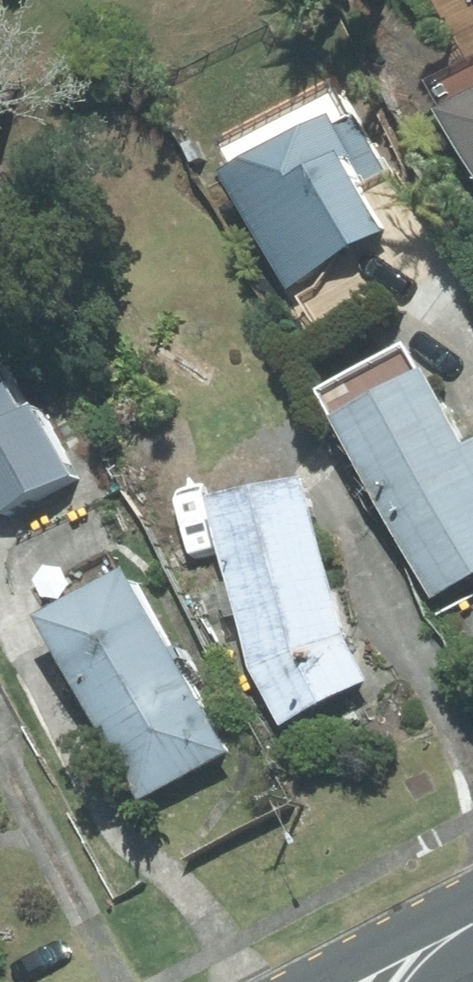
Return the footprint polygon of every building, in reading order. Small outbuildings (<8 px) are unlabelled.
[(461,110),(472,135),(472,104),(461,110)] [(413,237),(358,122),(247,175),(302,289),(413,237)] [(45,415),(21,367),(14,370),(8,358),(0,362),(0,437),(45,415)] [(454,374),(357,420),(445,598),(472,585),(472,413),(454,374)] [(0,437),(0,493),(11,516),(90,478),(56,410),(45,415),(0,437)] [(331,481),(233,499),(262,670),(290,730),(335,707),(380,684),(359,634),(331,481)] [(247,754),(156,573),(61,621),(101,701),(152,802),(165,796),(247,754)]
